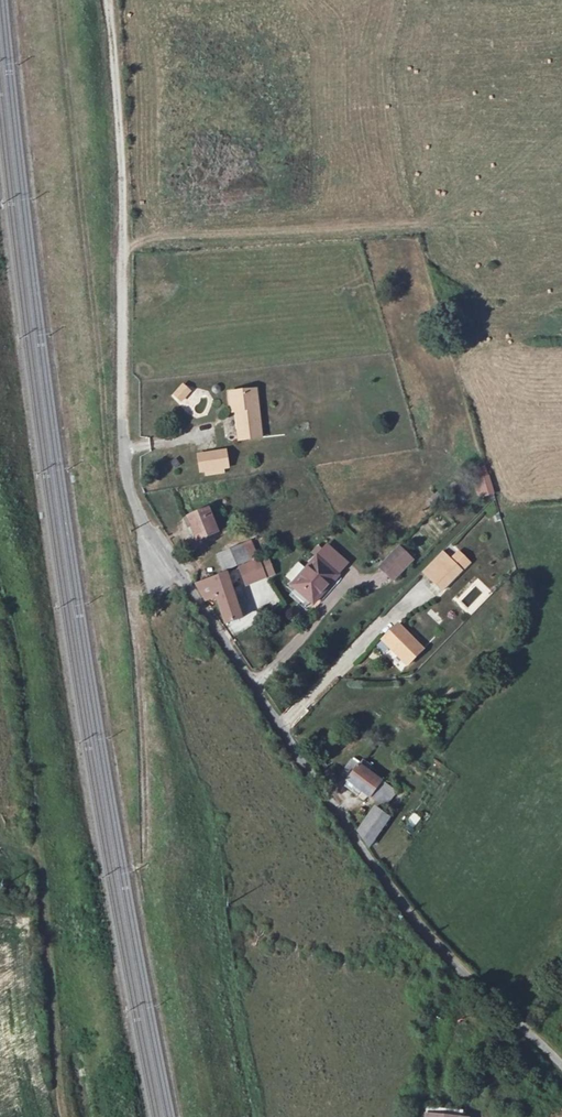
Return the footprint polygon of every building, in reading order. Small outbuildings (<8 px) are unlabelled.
[(182,384),(172,395),(180,402),(190,392),(182,384)] [(234,415),(239,414),(241,435),(262,433),(257,390),(245,391),(246,396),(232,398),(234,415)] [(200,471),(225,467),(222,451),(198,455),(200,471)] [(470,470),(478,499),(494,494),(486,465),(470,470)] [(182,517),(186,528),(193,526),(198,538),(217,532),(208,508),(182,517)] [(249,560),(243,543),(217,553),(223,570),(249,560)] [(292,584),(311,601),(345,565),(326,548),(292,584)] [(398,548),(378,568),(392,581),(412,561),(398,548)] [(265,558),(240,568),(241,573),(244,572),(248,582),(271,573),(265,558)] [(435,578),(446,589),(465,570),(453,559),(435,578)] [(242,619),(224,572),(193,585),(203,602),(213,600),(223,626),(242,619)] [(408,662),(423,645),(399,622),(383,637),(408,662)] [(346,773),(373,796),(382,802),(392,789),(356,761),(346,773)] [(370,847),(392,817),(377,805),(360,829),(370,847)]
